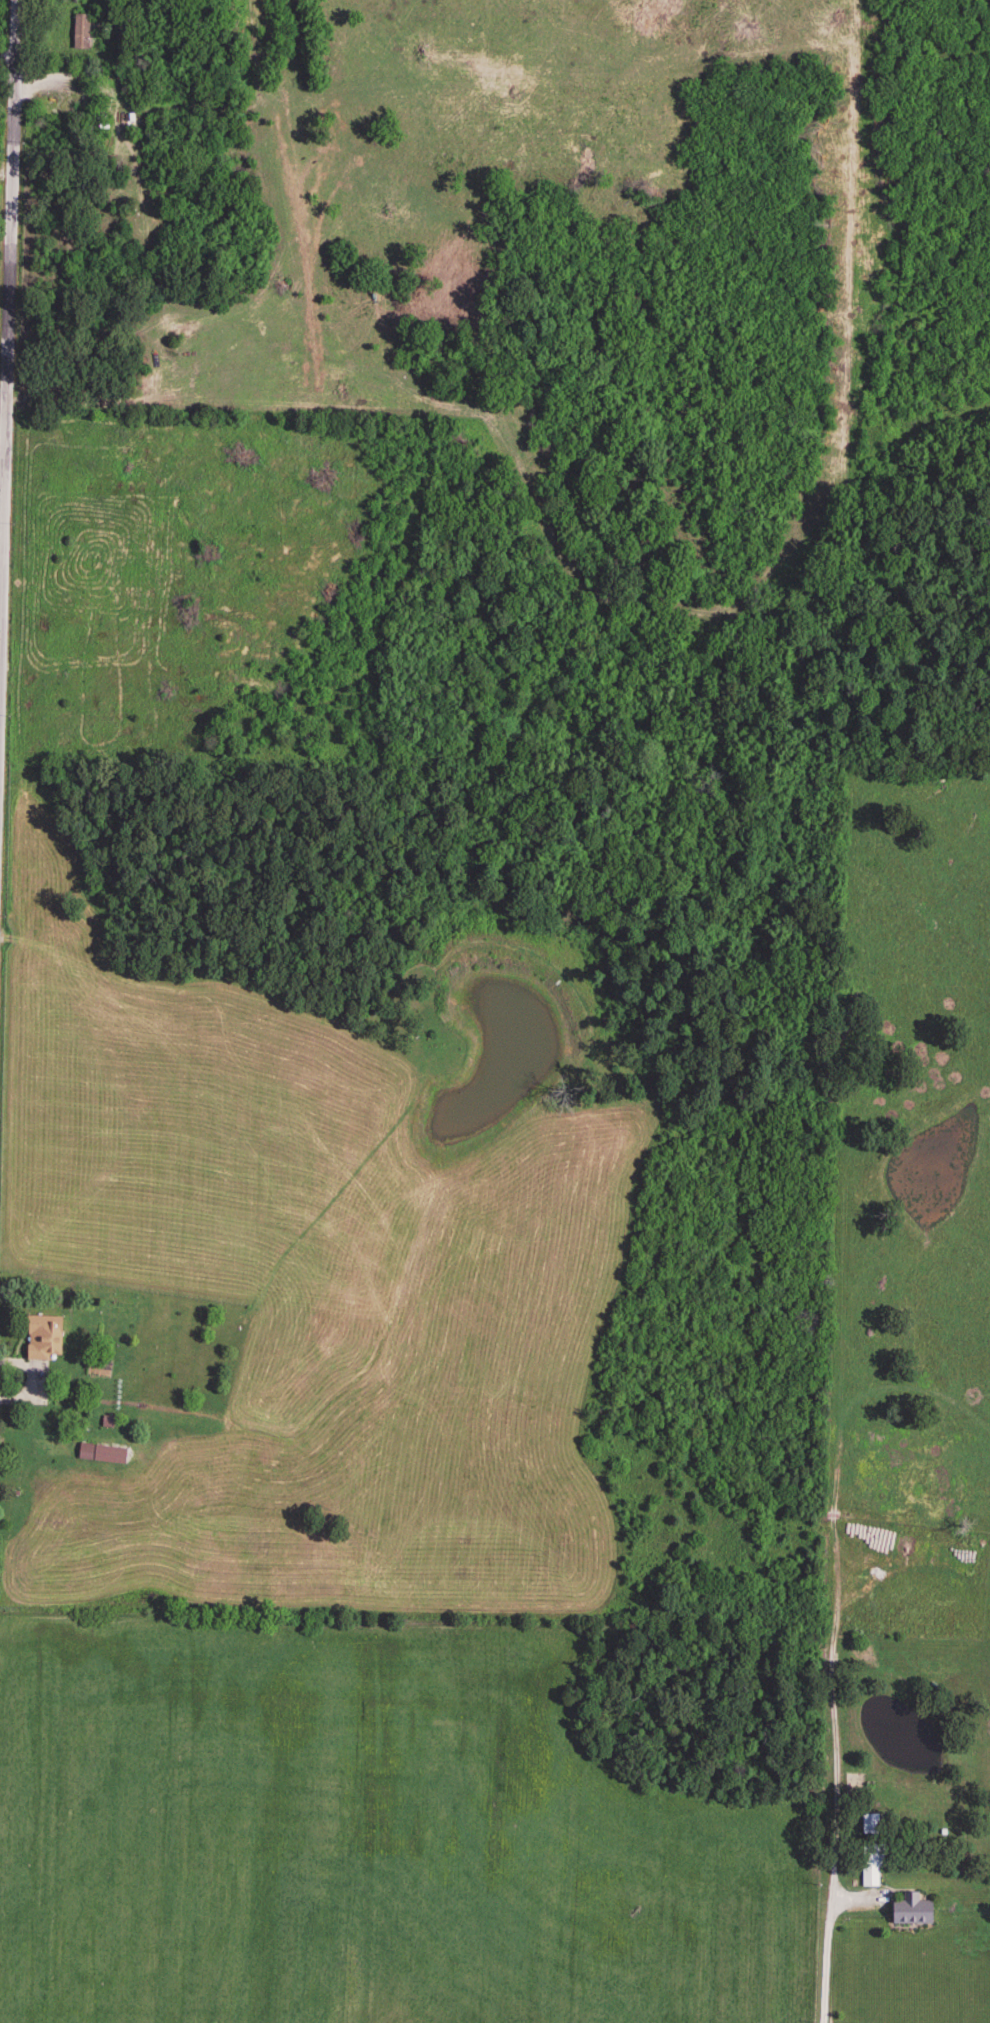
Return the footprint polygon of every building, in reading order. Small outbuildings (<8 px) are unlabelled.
[(60,1317),(24,1317),(23,1360),(59,1361),(60,1317)] [(135,1438),(25,1436),(25,1459),(135,1462),(135,1438)] [(860,1815),(860,1835),(876,1835),(876,1815),(860,1815)] [(860,1888),(879,1888),(879,1846),(860,1846),(860,1888)] [(887,1926),(930,1926),(930,1902),(916,1902),(916,1894),(904,1894),(904,1904),(887,1904),(887,1926)]
